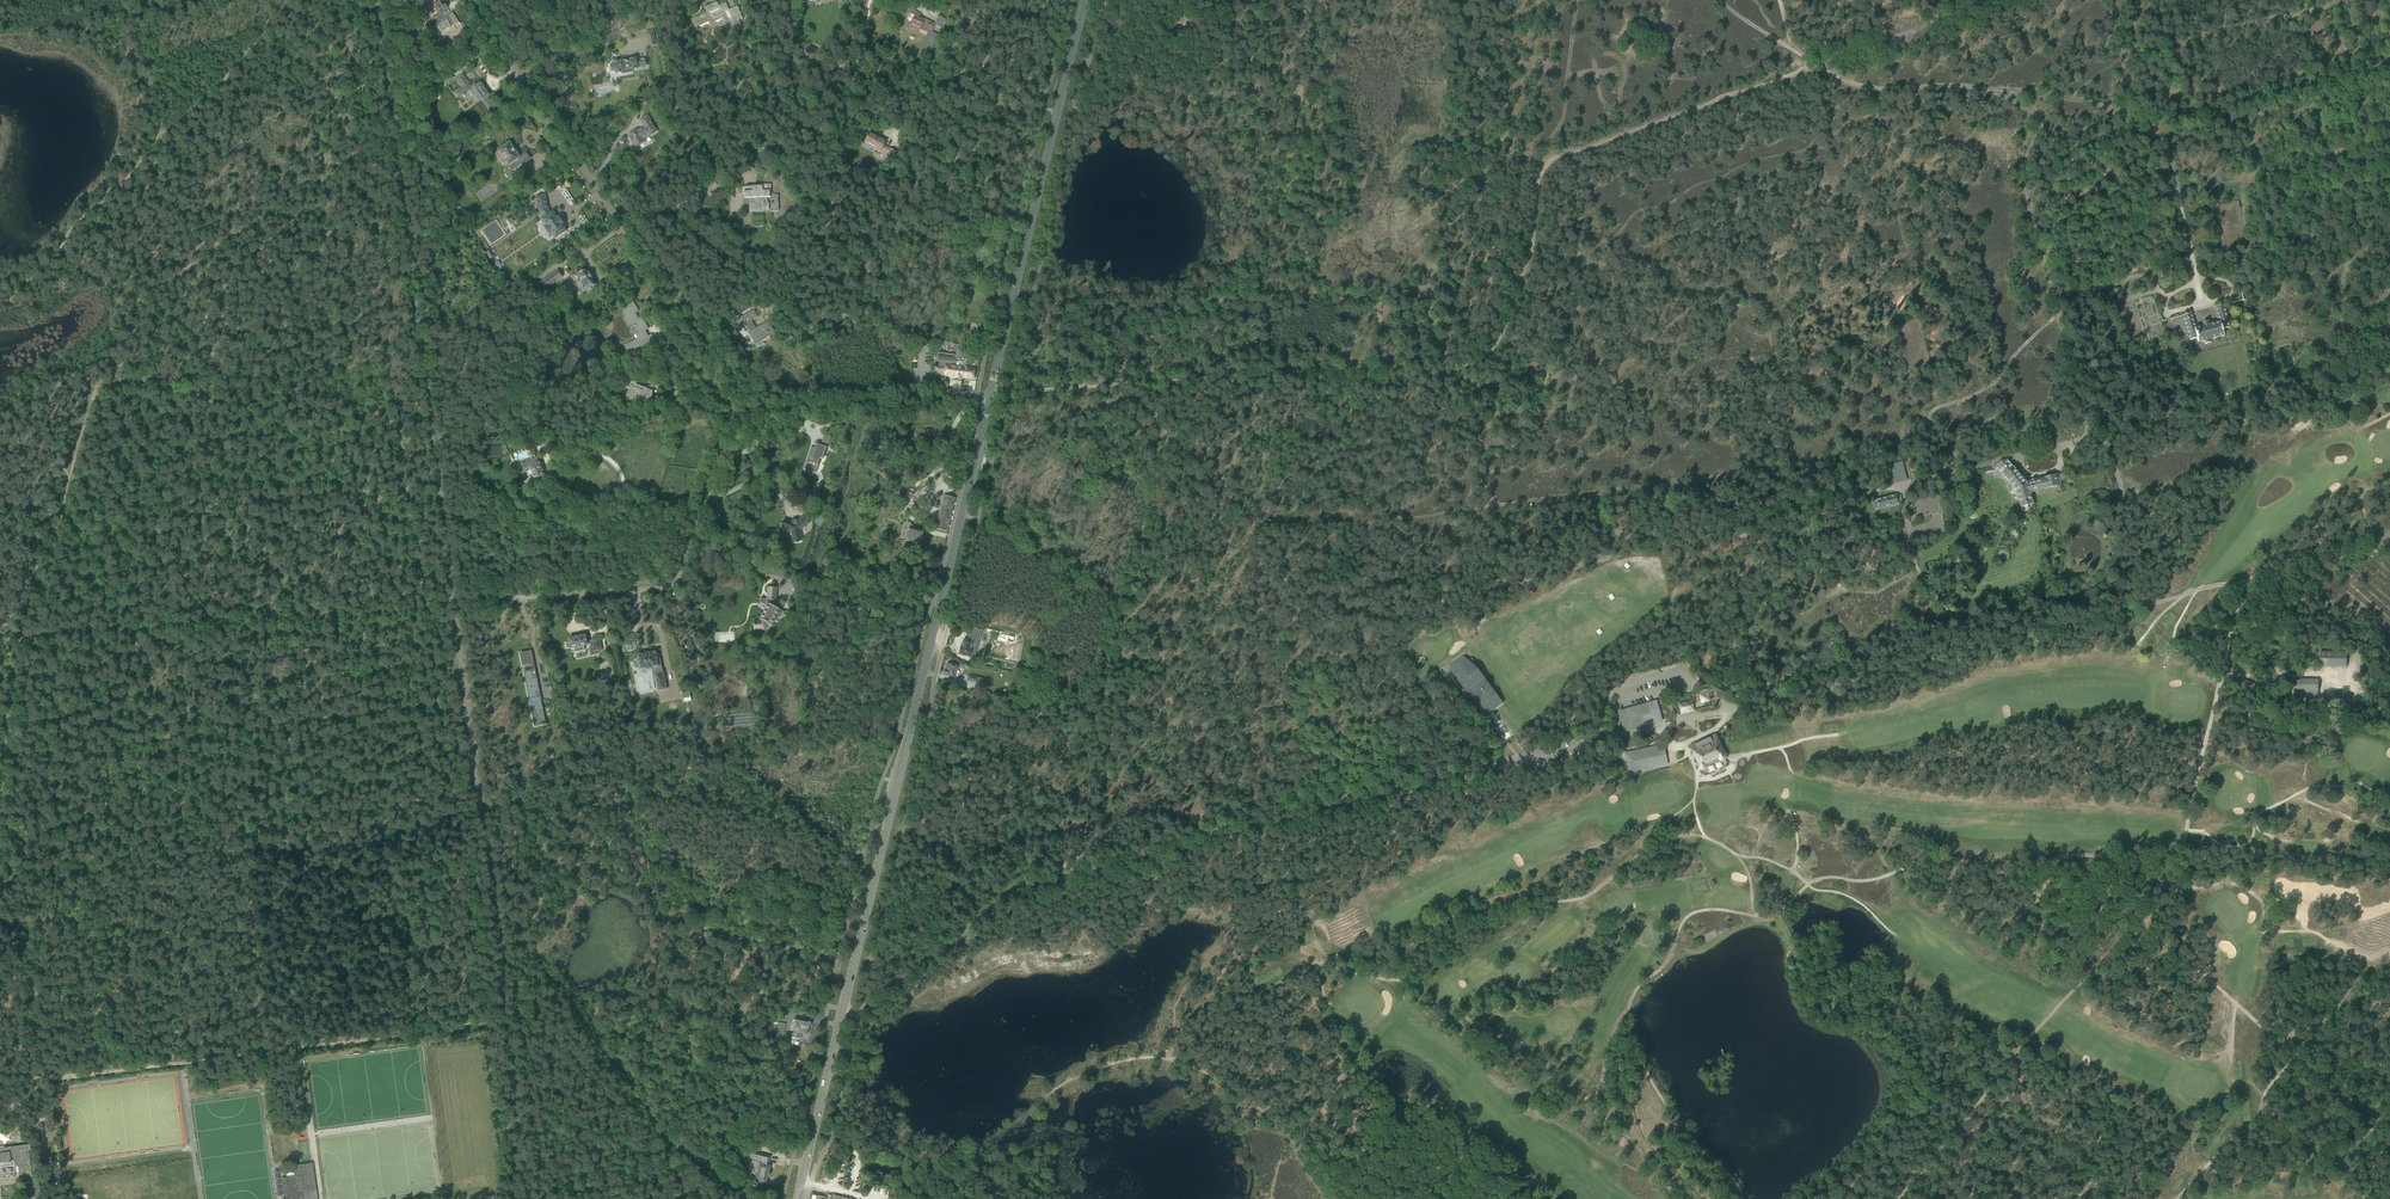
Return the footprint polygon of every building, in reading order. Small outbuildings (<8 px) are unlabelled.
[(438,1),(432,5),(438,14),(433,17),(437,24),(442,31),(450,27),(450,26),(453,25),(458,22),(460,24),(459,22),(460,22),(460,21),(448,3),(445,5),(441,6),(438,1)] [(741,26),(738,20),(742,18),(737,7),(729,11),(726,5),(719,8),(717,2),(705,8),(707,13),(692,20),(696,28),(710,21),(711,23),(712,24),(714,24),(715,24),(716,23),(716,21),(723,18),(725,21),(723,22),(725,26),(727,26),(729,31),(741,26)] [(914,16),(910,25),(914,26),(914,28),(917,30),(919,28),(931,34),(929,38),(927,37),(921,51),(928,54),(933,44),(934,44),(945,19),(938,16),(935,23),(936,23),(936,24),(928,21),(928,22),(920,18),(921,14),(913,10),(911,14),(914,16)] [(637,53),(648,47),(644,40),(633,47),(637,53)] [(617,73),(622,72),(621,70),(632,68),(632,69),(633,69),(638,68),(637,67),(642,66),(641,59),(636,60),(636,58),(630,59),(631,60),(625,61),(621,62),(620,62),(620,61),(614,62),(615,64),(611,65),(612,71),(616,70),(617,73)] [(429,66),(433,71),(438,67),(434,62),(429,66)] [(791,75),(790,79),(795,80),(796,73),(791,72),(792,67),(788,67),(786,74),(791,75)] [(440,77),(444,83),(448,81),(444,74),(440,77)] [(462,74),(456,79),(461,87),(454,92),(458,99),(469,91),(472,96),(477,92),(482,100),(481,101),(488,110),(493,107),(487,97),(489,96),(479,83),(475,86),(474,84),(470,87),(467,83),(468,83),(462,74)] [(638,130),(634,132),(628,135),(636,147),(645,142),(642,138),(649,134),(649,136),(657,132),(648,116),(640,120),(644,127),(638,131),(638,130)] [(898,155),(895,154),(896,151),(890,148),(889,148),(884,146),(886,142),(869,133),(871,130),(861,125),(858,130),(867,135),(866,138),(865,141),(876,147),(875,150),(880,152),(882,149),(887,152),(886,155),(895,160),(898,155)] [(505,145),(499,150),(500,151),(499,153),(501,155),(502,155),(509,165),(513,170),(514,171),(516,169),(516,168),(521,164),(522,165),(531,158),(527,151),(519,156),(510,142),(509,143),(507,142),(505,144),(505,145)] [(743,195),(744,195),(744,198),(750,198),(750,203),(749,203),(749,204),(750,204),(751,211),(750,211),(761,211),(761,210),(760,210),(760,209),(770,209),(770,211),(779,210),(778,194),(770,195),(770,194),(771,194),(771,184),(762,184),(762,186),(742,187),(743,195)] [(545,194),(536,196),(539,213),(543,218),(542,219),(546,225),(544,226),(550,234),(551,233),(555,239),(567,231),(563,225),(564,224),(559,216),(557,217),(553,211),(551,213),(548,209),(545,194)] [(510,221),(513,219),(510,215),(507,217),(507,216),(504,218),(504,219),(501,221),(504,225),(507,223),(508,224),(511,222),(510,221)] [(2148,263),(2150,272),(2159,270),(2157,261),(2148,263)] [(587,273),(583,267),(579,270),(579,269),(574,272),(574,273),(570,276),(574,282),(573,282),(577,288),(578,288),(582,294),(587,291),(591,288),(595,285),(591,279),(592,278),(588,272),(587,273)] [(538,285),(542,291),(562,277),(558,271),(538,285)] [(541,291),(536,285),(529,291),(533,296),(541,291)] [(769,287),(762,291),(764,296),(772,292),(769,287)] [(2115,298),(2121,297),(2119,288),(2113,289),(2115,298)] [(2144,303),(2153,299),(2152,294),(2142,298),(2144,303)] [(634,302),(628,305),(621,309),(626,317),(624,318),(628,325),(633,323),(638,333),(636,334),(638,338),(625,346),(629,354),(628,354),(628,355),(647,344),(647,346),(655,341),(651,334),(651,335),(648,337),(644,330),(648,328),(648,329),(642,316),(641,317),(642,317),(638,319),(635,313),(638,311),(639,311),(634,302)] [(2214,306),(2218,321),(2218,322),(2208,324),(2207,321),(2202,322),(2203,326),(2196,327),(2191,312),(2181,315),(2187,335),(2189,335),(2190,340),(2197,338),(2198,343),(2205,341),(2206,344),(2211,343),(2210,339),(2225,335),(2223,329),(2230,327),(2224,305),(2225,304),(2214,306)] [(754,311),(747,315),(742,318),(751,334),(752,333),(754,336),(753,336),(756,343),(774,333),(768,322),(756,329),(751,320),(757,317),(754,311)] [(968,346),(963,345),(954,344),(953,352),(957,353),(956,355),(955,355),(954,358),(938,356),(937,363),(937,362),(937,365),(937,367),(936,367),(936,371),(936,372),(945,373),(945,375),(955,376),(955,377),(962,378),(962,377),(973,379),(975,369),(966,368),(967,361),(964,361),(964,358),(963,358),(963,355),(967,356),(968,346)] [(751,350),(748,345),(743,348),(746,353),(751,350)] [(653,391),(642,387),(636,384),(628,383),(627,387),(630,388),(627,396),(639,401),(640,399),(647,402),(649,402),(650,402),(652,401),(652,400),(650,400),(651,398),(652,398),(653,391)] [(679,397),(666,398),(669,406),(680,405),(679,388),(679,389),(679,397)] [(821,445),(819,444),(816,444),(817,445),(815,448),(812,447),(811,447),(811,448),(812,448),(809,455),(813,456),(808,469),(807,469),(807,470),(816,473),(817,472),(816,472),(820,458),(821,459),(823,459),(826,448),(828,448),(829,444),(823,442),(822,445),(821,445)] [(536,458),(523,464),(516,466),(519,474),(531,469),(536,482),(540,480),(542,485),(547,483),(545,478),(541,468),(542,467),(541,464),(540,464),(539,463),(538,463),(536,458)] [(2032,492),(2029,481),(2025,482),(2020,476),(2007,460),(2000,461),(1996,465),(2000,470),(2014,487),(2014,488),(2013,489),(2013,490),(2014,491),(2014,492),(2015,492),(2016,493),(2017,493),(2022,510),(2029,508),(2028,505),(2032,504),(2029,493),(2032,492)] [(1893,481),(1893,482),(1906,479),(1906,477),(1902,462),(1889,465),(1893,481)] [(2032,492),(2056,486),(2055,483),(2060,481),(2061,481),(2061,479),(2065,478),(2064,473),(2060,474),(2059,474),(2029,481),(2032,492)] [(944,495),(940,512),(951,515),(955,498),(944,495)] [(1898,503),(1897,501),(1896,495),(1877,500),(1877,501),(1873,502),(1875,508),(1878,507),(1878,508),(1898,503)] [(951,515),(940,512),(936,529),(947,531),(951,515)] [(801,537),(800,532),(800,531),(800,530),(801,529),(802,528),(803,528),(803,527),(808,523),(803,516),(798,520),(797,521),(797,520),(797,519),(792,520),(792,521),(792,522),(785,519),(785,520),(787,521),(784,528),(791,531),(792,534),(793,539),(801,537)] [(1913,538),(1909,519),(1902,521),(1906,539),(1913,538)] [(906,541),(904,540),(902,546),(904,546),(905,547),(906,548),(907,548),(908,547),(910,548),(911,548),(921,551),(923,545),(919,544),(922,532),(915,530),(915,526),(912,525),(911,525),(910,525),(906,541)] [(767,603),(769,604),(764,613),(763,613),(761,618),(760,619),(761,620),(760,621),(754,622),(754,621),(754,630),(755,630),(755,629),(765,629),(768,623),(771,625),(780,610),(774,606),(775,603),(775,600),(776,600),(777,588),(768,587),(767,600),(768,600),(768,602),(767,603)] [(1482,623),(1488,620),(1486,615),(1479,618),(1482,623)] [(569,642),(565,643),(567,648),(570,647),(570,648),(574,647),(575,652),(585,650),(584,645),(587,645),(587,644),(590,644),(591,647),(591,648),(594,647),(595,651),(595,652),(602,650),(600,638),(592,639),(592,640),(586,641),(587,640),(586,636),(585,637),(585,636),(585,635),(579,636),(579,635),(574,636),(574,637),(568,639),(569,639),(569,642)] [(973,641),(970,641),(964,639),(962,647),(961,646),(959,654),(970,656),(970,657),(974,658),(976,651),(973,651),(973,650),(972,649),(971,649),(973,641)] [(531,651),(521,653),(523,665),(533,663),(533,661),(534,661),(532,653),(531,651)] [(656,665),(658,677),(656,678),(658,690),(666,688),(663,671),(662,671),(661,664),(660,664),(659,659),(656,659),(655,652),(649,653),(649,651),(643,652),(643,654),(638,655),(638,657),(634,658),(634,660),(633,660),(634,666),(635,665),(636,667),(640,666),(641,668),(646,667),(646,669),(652,668),(652,666),(656,665)] [(2347,651),(2320,651),(2320,666),(2347,667),(2347,651)] [(1464,656),(1448,668),(1449,668),(1470,696),(1474,694),(1477,699),(1488,713),(1487,714),(1488,714),(1503,703),(1503,702),(1502,703),(1488,683),(1481,681),(1463,657),(1464,656)] [(958,666),(954,665),(948,664),(947,670),(945,670),(944,674),(950,675),(955,677),(956,673),(959,674),(959,671),(956,671),(958,666)] [(535,670),(526,672),(528,682),(527,682),(530,699),(534,698),(535,703),(532,703),(536,720),(544,718),(541,702),(542,702),(541,699),(540,697),(541,697),(539,688),(538,688),(536,674),(535,670)] [(2253,690),(2256,683),(2237,677),(2235,684),(2253,690)] [(2318,697),(2319,679),(2300,678),(2300,690),(2300,691),(2300,697),(2318,697)] [(754,689),(746,692),(748,699),(752,698),(752,700),(756,699),(754,689)] [(1679,704),(1681,711),(1694,708),(1692,700),(1679,704)] [(1662,721),(1656,701),(1619,711),(1625,731),(1625,728),(1661,718),(1661,721),(1662,721)] [(1696,743),(1691,746),(1693,752),(1698,761),(1699,763),(1699,766),(1700,768),(1703,769),(1705,772),(1710,773),(1714,772),(1715,775),(1721,772),(1720,769),(1724,767),(1726,762),(1725,758),(1726,756),(1725,753),(1723,751),(1722,748),(1719,742),(1715,735),(1710,737),(1710,738),(1707,739),(1706,738),(1699,741),(1700,742),(1696,744),(1696,743)] [(1663,745),(1626,753),(1627,759),(1630,772),(1645,769),(1667,764),(1663,745)] [(794,1020),(793,1024),(794,1024),(794,1026),(796,1026),(795,1027),(794,1027),(792,1036),(801,1038),(802,1033),(807,1035),(809,1026),(811,1025),(811,1023),(811,1022),(809,1021),(807,1022),(794,1019),(793,1020),(794,1020)] [(781,1066),(784,1056),(778,1055),(776,1064),(781,1066)] [(299,1150),(309,1150),(309,1141),(298,1142),(299,1150)] [(18,1165),(19,1178),(24,1178),(29,1177),(32,1177),(32,1172),(29,1154),(31,1154),(30,1144),(0,1148),(0,1167),(18,1165)] [(750,1151),(748,1160),(751,1160),(760,1163),(758,1168),(755,1167),(753,1174),(757,1175),(755,1179),(760,1181),(766,1182),(768,1175),(767,1175),(768,1172),(770,1166),(768,1165),(770,1156),(765,1155),(750,1151)] [(293,1167),(294,1175),(288,1176),(287,1177),(283,1178),(281,1180),(282,1189),(284,1198),(302,1198),(305,1198),(304,1192),(307,1191),(308,1198),(317,1198),(315,1184),(313,1163),(293,1165),(293,1167)] [(26,1187),(28,1197),(28,1198),(40,1198),(41,1198),(40,1191),(39,1185),(38,1185),(34,1186),(33,1186),(26,1187)]
